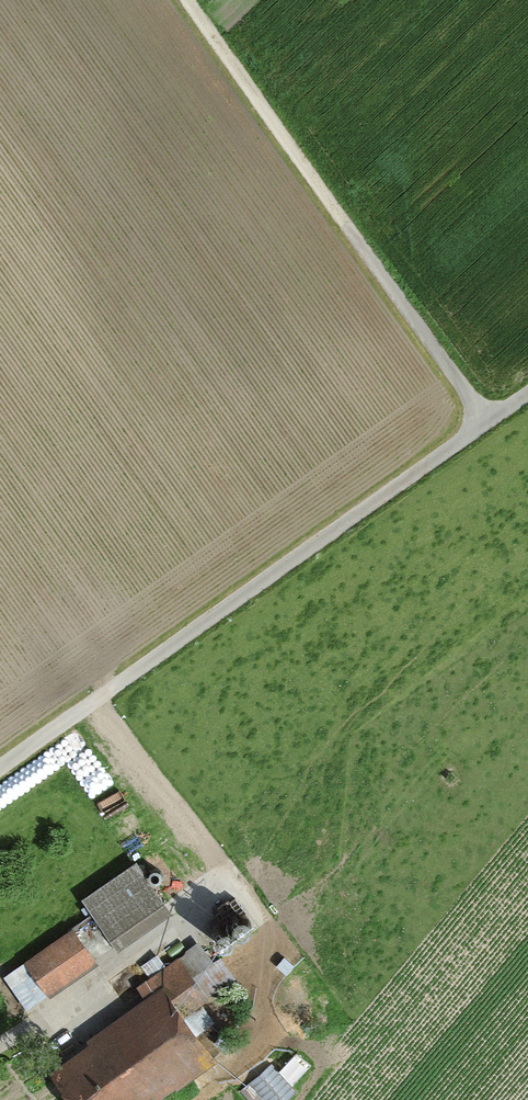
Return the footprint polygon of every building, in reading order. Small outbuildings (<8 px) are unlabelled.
[(165,916),(129,865),(77,902),(113,953),(165,916)] [(93,968),(65,931),(17,968),(45,1005),(93,968)] [(147,974),(158,989),(173,1011),(209,985),(184,949),(147,974)] [(158,989),(79,1046),(83,1051),(45,1078),(61,1099),(146,1099),(148,1099),(149,1099),(161,1099),(211,1064),(173,1011),(158,989)] [(281,1057),(288,1073),(305,1065),(298,1049),(281,1057)] [(265,1067),(236,1095),(240,1099),(285,1099),(291,1094),(265,1067)]
